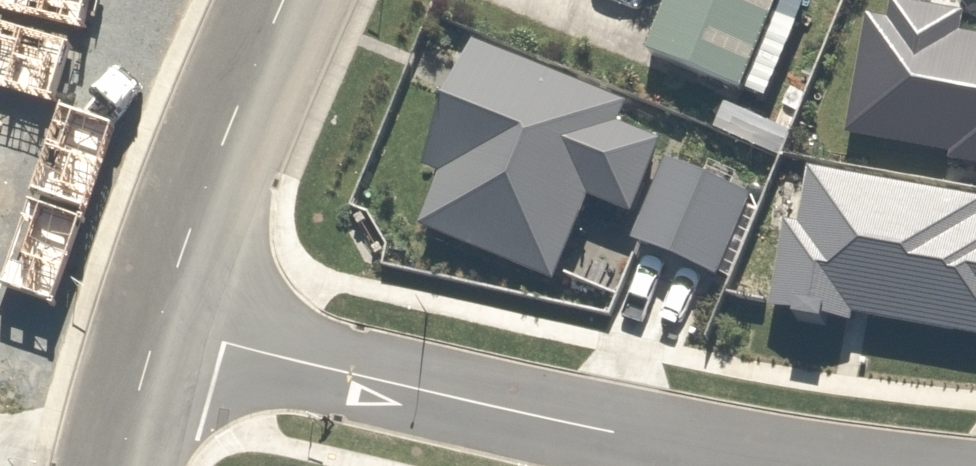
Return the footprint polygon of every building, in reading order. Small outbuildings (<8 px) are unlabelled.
[(646,47),(765,95),(803,0),(666,0),(646,47)] [(844,128),(948,149),(947,155),(975,162),(975,33),(960,30),(965,12),(908,0),(892,0),(888,16),(868,11),(844,128)] [(441,170),(418,222),(553,279),(589,194),(632,211),(663,141),(619,121),(628,101),(475,38),(424,163),(441,170)] [(750,193),(666,155),(631,233),(716,271),(750,193)] [(768,302),(794,308),(793,313),(822,319),(823,313),(851,318),(853,309),(975,331),(975,195),(810,164),(798,218),(785,215),(768,302)]
